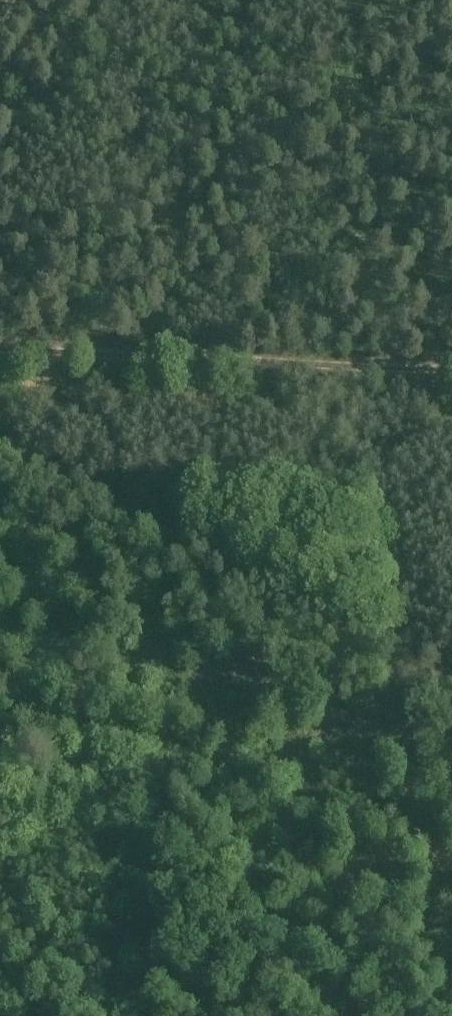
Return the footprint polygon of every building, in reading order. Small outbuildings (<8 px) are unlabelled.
[(421,374),(420,385),(438,385),(438,374),(421,374)]
